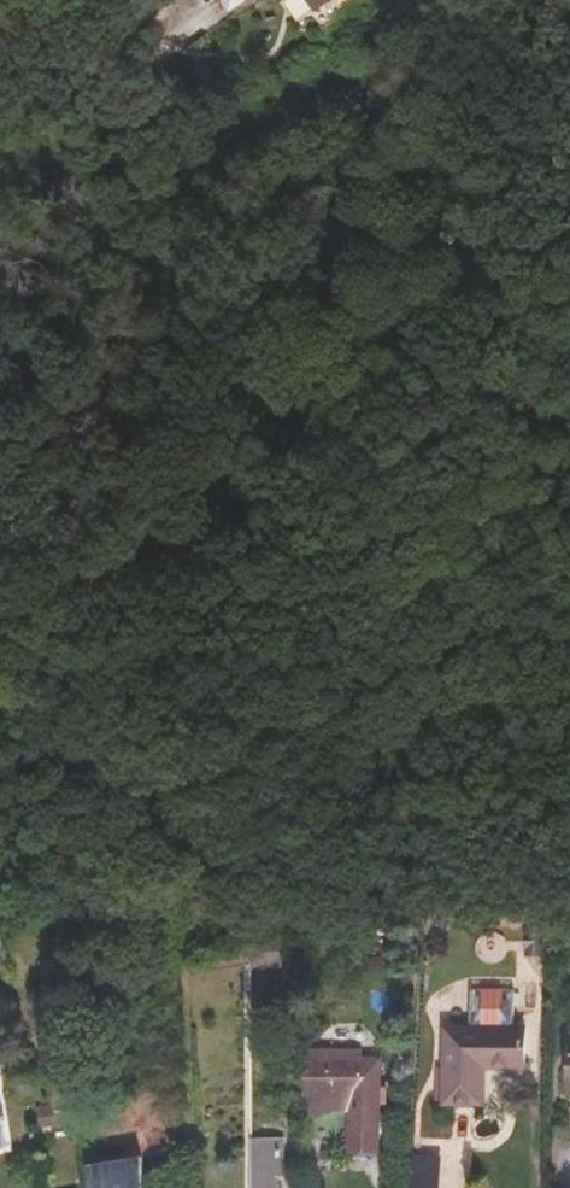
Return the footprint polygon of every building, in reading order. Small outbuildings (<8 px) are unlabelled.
[(162,34),(208,4),(204,0),(154,0),(143,8),(162,34)] [(12,135),(0,122),(0,123),(0,145),(12,135)] [(543,915),(513,915),(513,932),(543,932),(543,915)] [(281,968),(280,936),(268,939),(268,958),(249,958),(249,968),(281,968)] [(268,958),(268,939),(249,943),(249,958),(268,958)] [(389,970),(389,958),(364,958),(364,970),(389,970)] [(470,990),(469,1029),(512,1029),(512,990),(470,990)] [(476,1067),(482,1067),(524,1067),(524,1030),(512,1029),(469,1029),(445,1029),(445,1103),(476,1103),(476,1067)] [(331,1053),(303,1052),(303,1102),(315,1102),(331,1095),(351,1095),(350,1152),(379,1152),(379,1060),(331,1060),(331,1053)] [(252,1187),(278,1187),(277,1177),(284,1176),(283,1138),(251,1139),(252,1187)] [(443,1150),(413,1148),(411,1187),(441,1187),(443,1150)] [(144,1172),(90,1178),(92,1187),(146,1187),(144,1172)]
